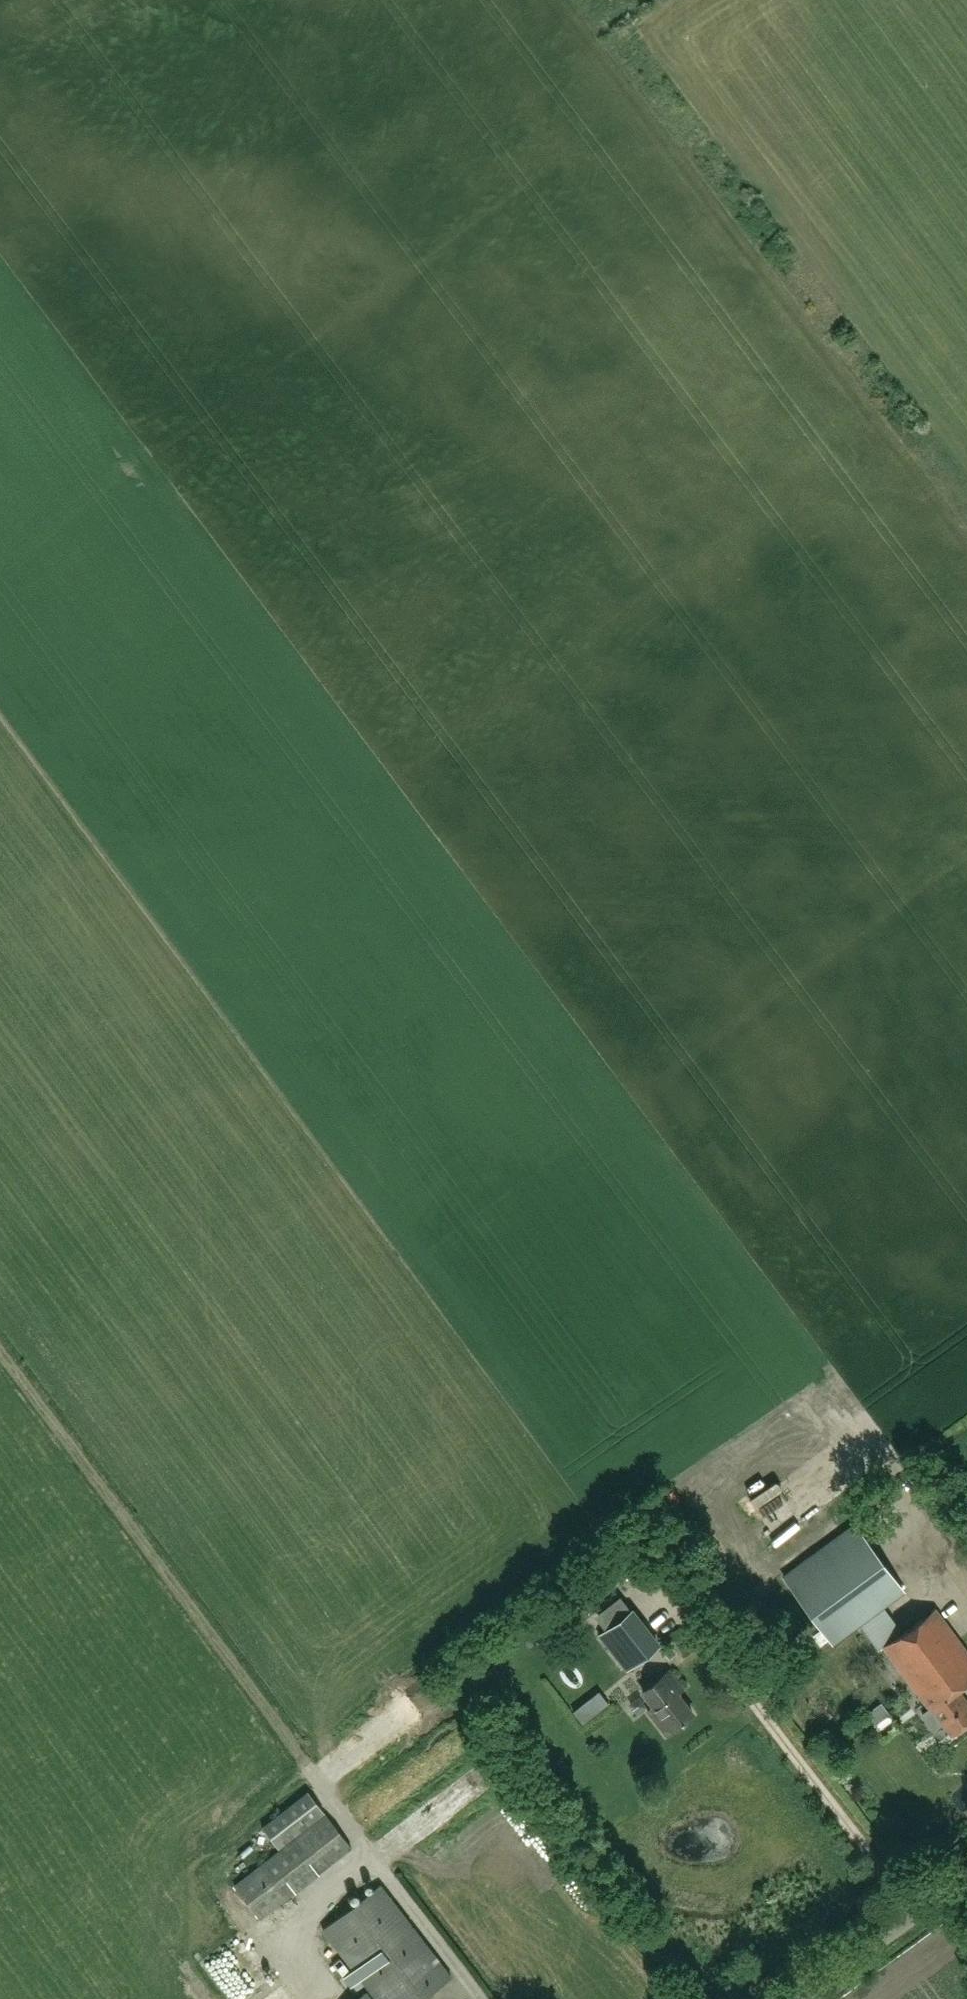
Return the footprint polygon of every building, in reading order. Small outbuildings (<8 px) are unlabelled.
[(832,1644),(903,1592),(853,1524),(783,1575),(832,1644)] [(883,1646),(906,1677),(959,1639),(936,1607),(883,1646)] [(627,1671),(660,1645),(632,1608),(598,1634),(627,1671)] [(959,1639),(906,1677),(930,1709),(923,1714),(935,1730),(944,1724),(952,1734),(966,1723),(966,1702),(957,1688),(966,1681),(966,1650),(959,1639)] [(667,1734),(693,1713),(677,1693),(682,1690),(667,1671),(643,1691),(654,1705),(648,1710),(667,1734)] [(887,1736),(901,1731),(896,1716),(882,1721),(887,1736)] [(861,1732),(869,1747),(887,1738),(879,1723),(861,1732)] [(260,1919),(352,1847),(326,1813),(234,1884),(260,1919)] [(451,1976),(380,1884),(323,1929),(369,1989),(377,1998),(422,1998),(451,1976)] [(369,1989),(355,1998),(377,1998),(369,1989)]
